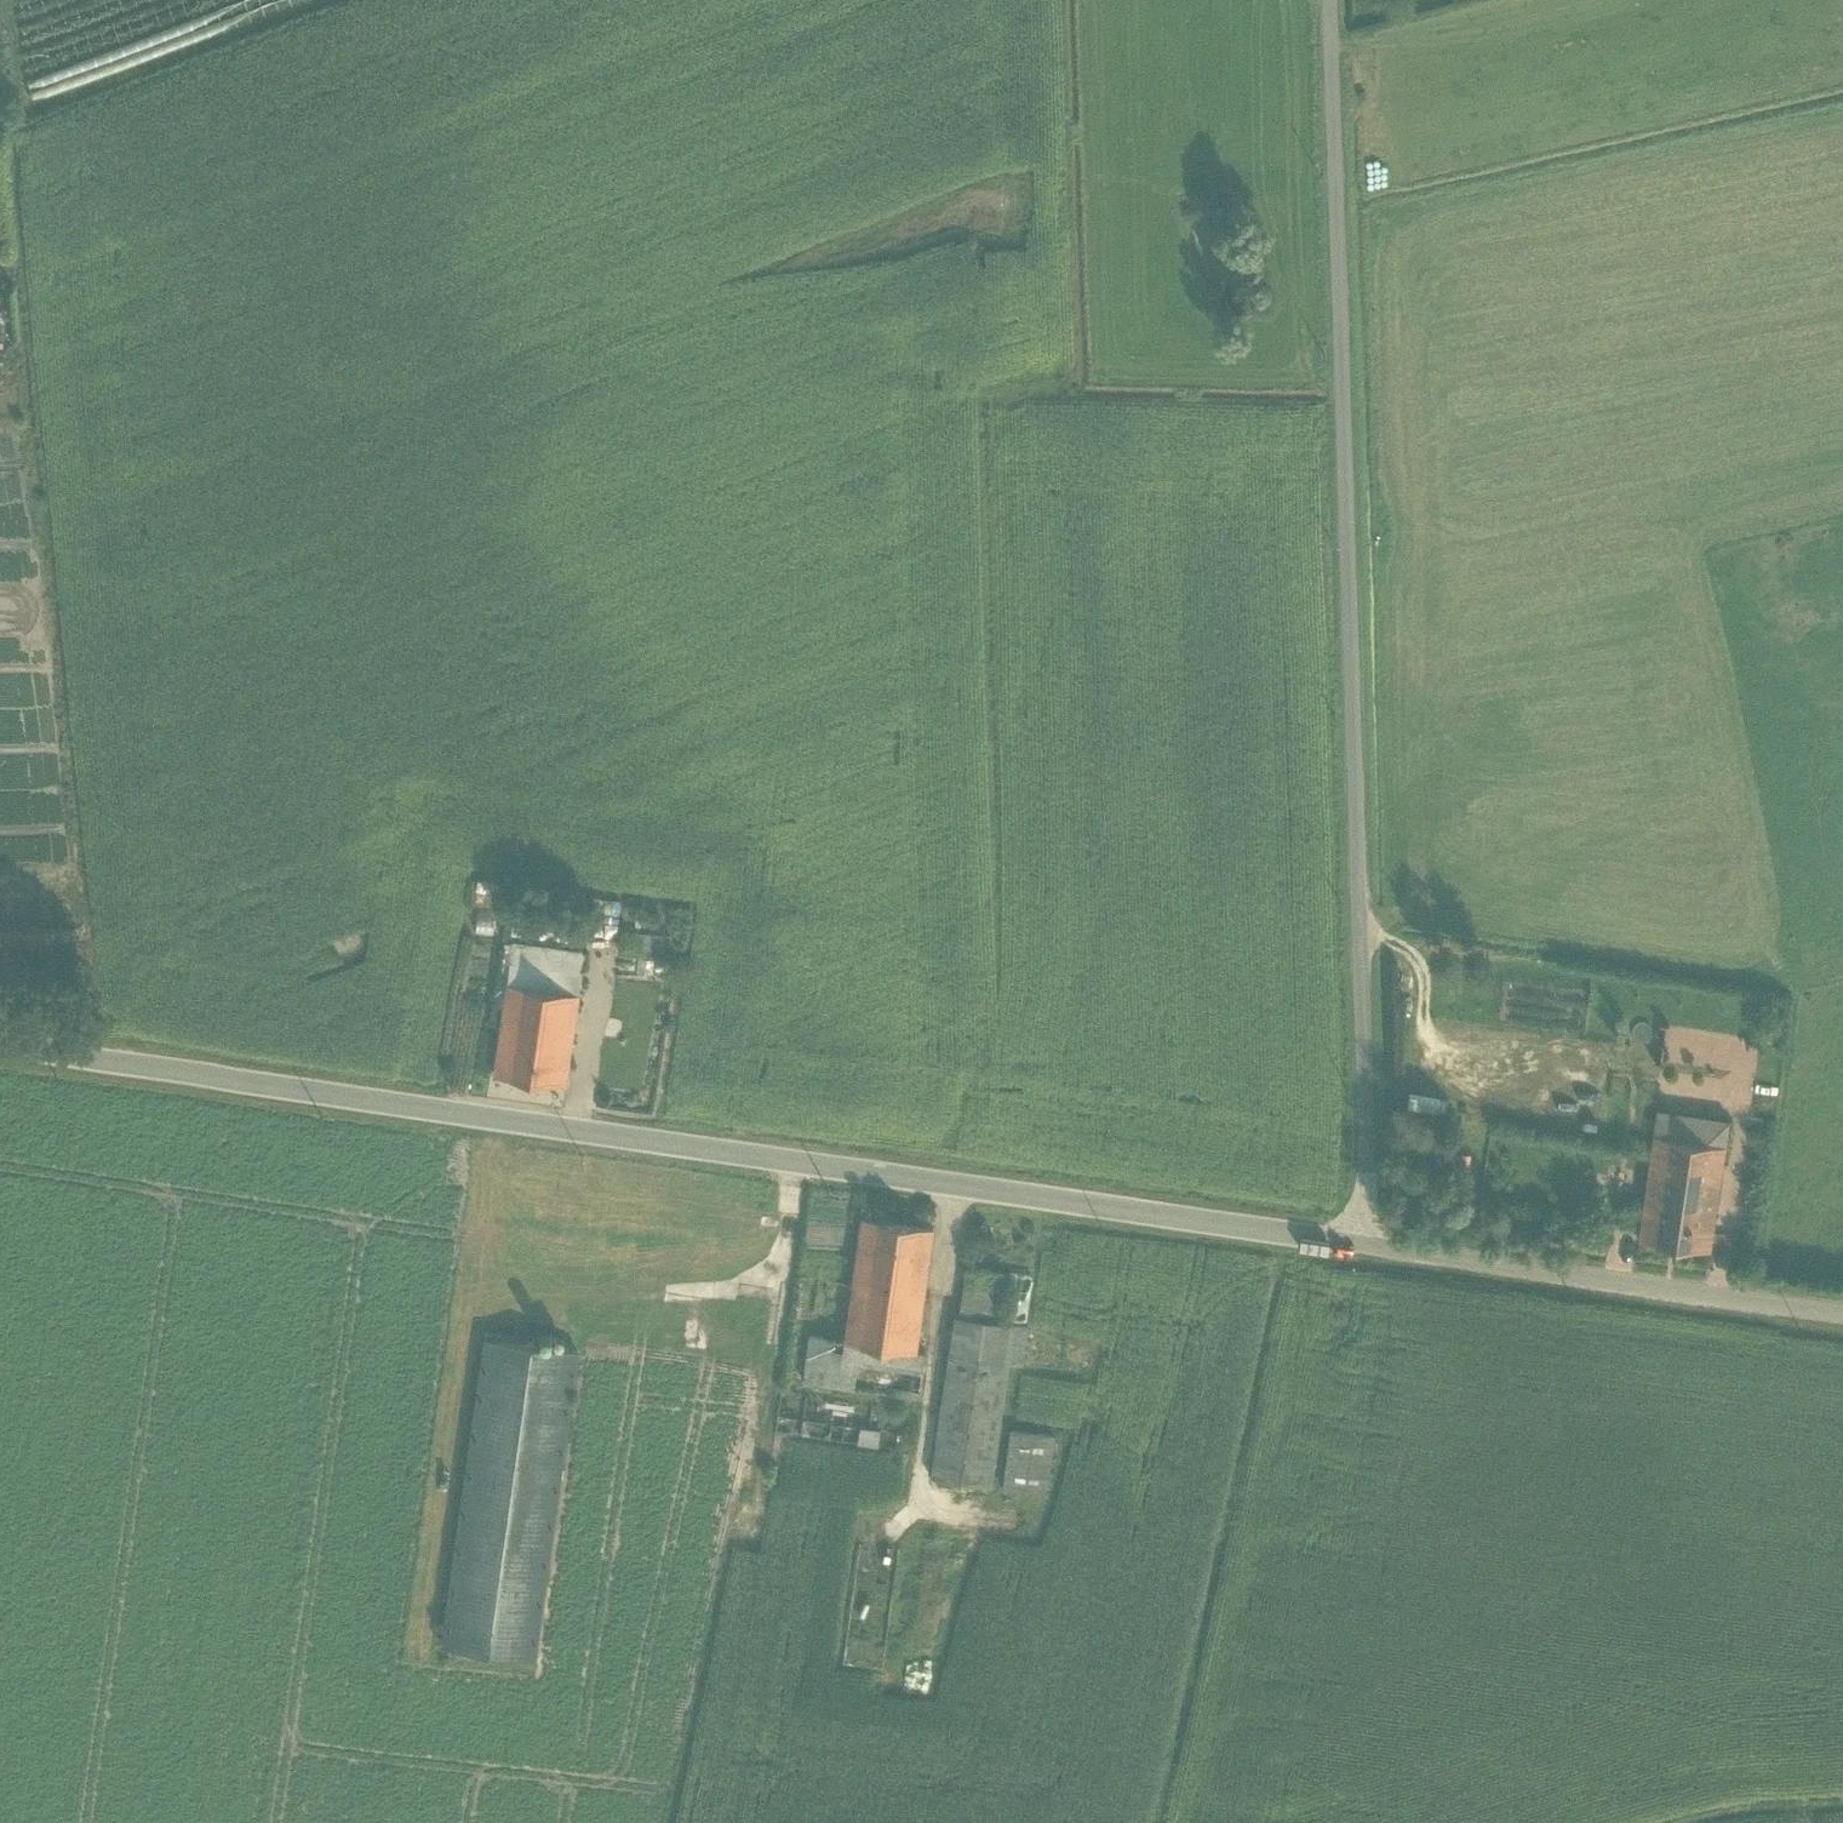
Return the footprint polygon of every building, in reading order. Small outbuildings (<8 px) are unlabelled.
[(490,1069),(562,1078),(574,987),(502,978),(490,1069)] [(1721,1025),(1617,1010),(1611,1046),(1716,1061),(1721,1025)] [(1636,1231),(1707,1240),(1723,1111),(1652,1102),(1636,1231)] [(840,1333),(911,1343),(929,1220),(858,1209),(840,1333)] [(949,1295),(947,1308),(923,1464),(985,1473),(1016,1266),(961,1257),(955,1296),(949,1295)] [(578,1340),(485,1325),(437,1633),(530,1648),(578,1340)] [(1069,1435),(1009,1425),(1001,1472),(1062,1482),(1069,1435)]
